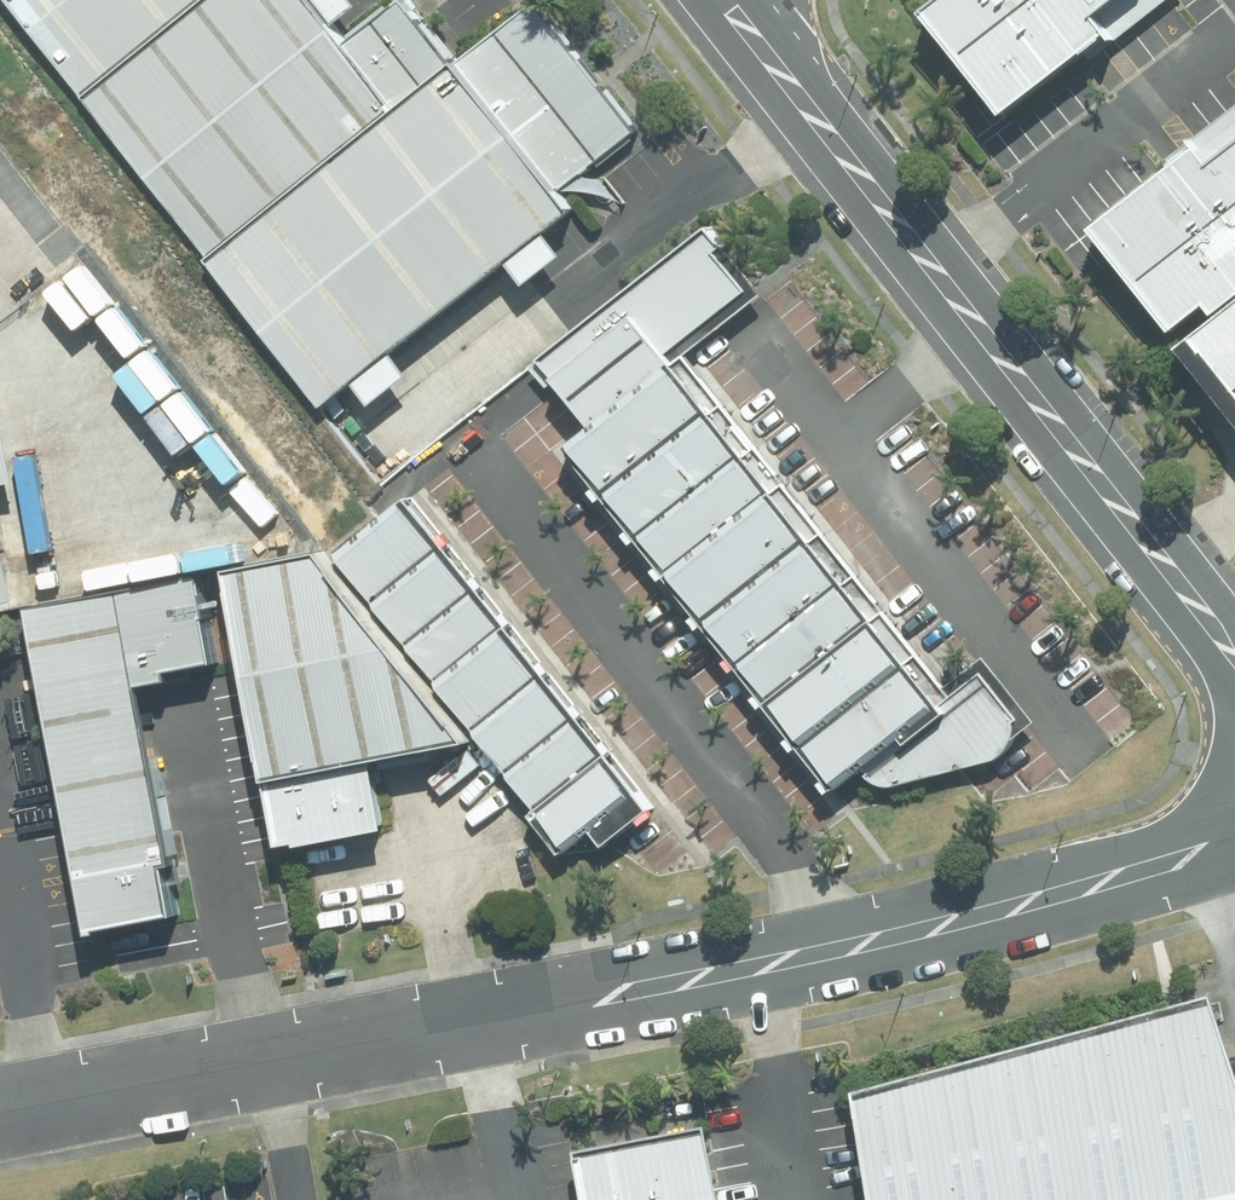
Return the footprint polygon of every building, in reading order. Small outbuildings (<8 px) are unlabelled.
[(74,108),(222,0),(0,0),(0,7),(74,108)] [(74,108),(187,262),(449,72),(396,0),(390,0),(331,43),(299,0),(222,0),(74,108)] [(1005,117),(1087,53),(1110,35),(1104,26),(1097,18),(1119,0),(946,0),(928,15),(1005,117)] [(1097,18),(1110,35),(1087,53),(1092,60),(1168,0),(1119,0),(1097,18)] [(187,262),(307,425),(577,228),(550,191),(620,140),(527,14),(495,37),(449,72),(187,262)] [(1170,160),(1178,169),(1202,150),(1213,164),(1234,147),(1234,110),(1170,160)] [(1175,329),(1209,303),(1217,313),(1234,299),(1234,147),(1213,164),(1207,157),(1202,150),(1178,169),(1098,229),(1175,329)] [(764,293),(712,229),(546,364),(553,372),(562,383),(637,322),(674,367),(764,293)] [(1185,347),(1234,411),(1234,308),(1185,347)] [(617,411),(674,367),(637,322),(562,383),(598,427),(617,411)] [(708,408),(674,367),(617,411),(651,453),(708,408)] [(744,453),(708,408),(651,453),(687,499),(744,453)] [(600,492),(651,453),(617,411),(598,427),(568,450),(600,492)] [(636,538),(687,499),(651,453),(600,492),(636,538)] [(777,493),(744,453),(687,499),(719,539),(777,493)] [(781,491),(719,539),(756,586),(818,539),(781,491)] [(405,499),(336,553),(369,595),(438,541),(405,499)] [(668,578),(719,539),(687,499),(636,538),(668,578)] [(707,625),(756,586),(719,539),(668,578),(707,625)] [(853,585),(818,539),(756,586),(793,633),(853,585)] [(438,541),(369,595),(402,637),(471,583),(438,541)] [(319,555),(228,570),(282,849),(385,830),(375,764),(463,747),(319,555)] [(170,671),(217,662),(201,581),(33,614),(95,930),(175,914),(166,867),(175,865),(140,691),(173,685),(170,671)] [(471,583),(402,637),(435,679),(504,625),(471,583)] [(853,585),(793,633),(823,671),(883,623),(853,585)] [(744,671),(793,633),(756,586),(707,625),(744,671)] [(914,662),(883,623),(823,671),(854,710),(914,662)] [(504,625),(435,679),(468,721),(537,667),(504,625)] [(776,709),(823,671),(793,633),(744,671),(776,709)] [(886,751),(866,768),(880,785),(897,785),(998,760),(1012,744),(1037,724),(988,659),(940,694),(946,702),(886,751)] [(914,662),(854,710),(886,751),(946,702),(940,694),(914,662)] [(537,667),(468,721),(501,763),(570,709),(537,667)] [(808,748),(854,710),(823,671),(776,709),(808,748)] [(570,709),(501,763),(534,805),(603,751),(570,709)] [(866,768),(886,751),(854,710),(808,748),(841,788),(866,768)] [(603,751),(534,805),(567,847),(637,793),(603,751)] [(1161,1041),(1175,1114),(1211,1107),(1230,1199),(1234,1199),(1234,1057),(1213,996),(857,1093),(862,1119),(1161,1041)] [(1211,1107),(1175,1114),(1161,1041),(862,1119),(873,1175),(877,1199),(1230,1199),(1211,1107)] [(712,1127),(576,1153),(585,1199),(723,1199),(712,1127)]
